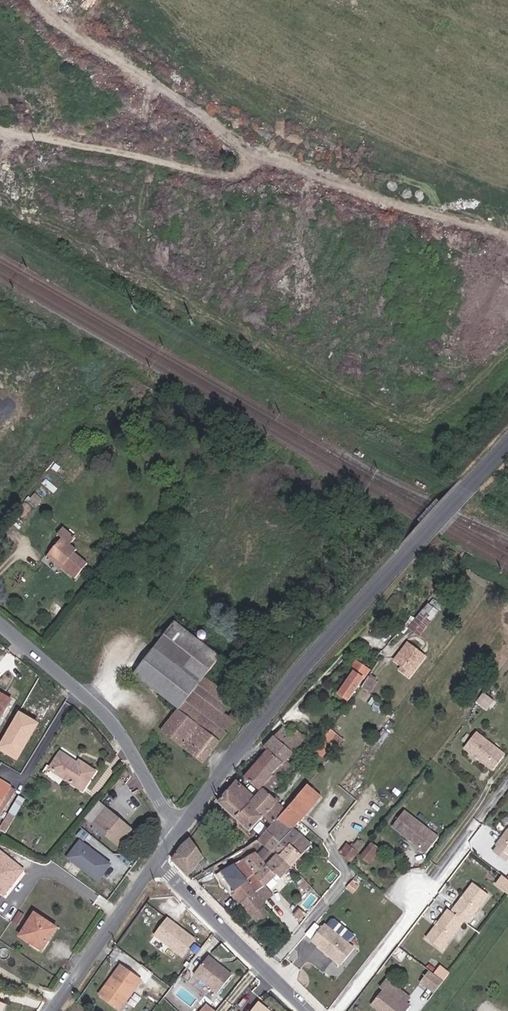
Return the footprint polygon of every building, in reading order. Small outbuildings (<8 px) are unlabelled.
[(84,560),(72,550),(63,543),(66,539),(72,532),(60,522),(54,530),(60,535),(48,548),(60,559),(56,563),(71,576),(84,560)] [(72,550),(75,546),(66,539),(63,543),(72,550)] [(56,563),(60,559),(48,548),(44,553),(56,563)] [(412,628),(421,634),(435,618),(426,610),(412,628)] [(402,629),(406,632),(416,620),(412,617),(402,629)] [(193,672),(205,681),(223,660),(178,623),(136,675),(167,701),(190,675),(193,672)] [(404,670),(414,677),(429,656),(410,643),(398,661),(406,666),(404,670)] [(344,696),(353,702),(375,673),(362,664),(354,676),(357,679),(344,696)] [(202,684),(205,681),(193,672),(190,675),(202,684)] [(229,718),(224,713),(233,700),(217,689),(224,680),(218,674),(208,684),(205,681),(202,684),(190,675),(167,701),(180,711),(163,733),(202,763),(237,719),(231,716),(229,718)] [(8,722),(17,706),(6,701),(0,712),(0,718),(8,722)] [(5,750),(25,761),(46,721),(26,710),(5,750)] [(297,754),(304,746),(291,734),(287,731),(280,739),(283,742),(297,754)] [(477,732),(465,748),(494,770),(506,755),(477,732)] [(263,766),(278,778),(297,754),(283,742),(263,766)] [(73,765),(61,754),(59,757),(54,762),(48,769),(78,796),(93,778),(78,765),(74,769),(71,767),(73,765)] [(276,793),(284,783),(278,778),(263,766),(250,782),(264,792),(266,791),(271,795),(273,791),(276,793)] [(282,817),(289,809),(278,800),(271,795),(265,802),(241,784),(236,780),(218,803),(253,833),(264,820),(273,828),(282,817)] [(282,817),(288,822),(311,796),(316,799),(325,790),(313,780),(289,809),(282,817)] [(0,782),(0,809),(10,792),(12,789),(0,782)] [(10,792),(0,809),(0,814),(5,817),(17,797),(10,792)] [(14,822),(24,805),(18,802),(8,819),(14,822)] [(119,828),(111,821),(113,819),(97,805),(83,822),(116,850),(130,834),(121,826),(119,828)] [(406,810),(393,826),(428,853),(440,837),(406,810)] [(261,842),(270,850),(291,825),(288,822),(282,817),(273,828),(261,842)] [(6,829),(9,831),(14,822),(8,819),(3,827),(6,829)] [(301,834),(291,825),(270,850),(279,858),(280,859),(289,848),(301,834)] [(497,847),(499,849),(507,855),(507,832),(497,847)] [(289,848),(301,857),(312,844),(301,834),(289,848)] [(113,867),(83,845),(71,861),(101,883),(113,867)] [(362,856),(369,862),(378,850),(371,845),(362,856)] [(190,878),(202,862),(190,846),(182,848),(172,861),(190,878)] [(132,852),(127,847),(123,852),(128,856),(132,852)] [(6,896),(29,870),(5,848),(0,854),(0,891),(6,896)] [(291,869),(301,857),(289,848),(280,859),(291,869)] [(507,861),(507,860),(507,855),(499,849),(496,853),(507,861)] [(343,874),(350,865),(359,854),(354,850),(350,855),(347,853),(344,857),(340,854),(333,864),(343,874)] [(267,887),(277,877),(269,868),(256,855),(245,861),(267,887)] [(277,877),(280,881),(291,869),(280,859),(279,858),(269,868),(277,877)] [(258,897),(267,887),(245,861),(235,867),(256,894),(258,897)] [(224,873),(238,891),(242,888),(250,899),(256,894),(235,867),(224,873)] [(350,881),(356,886),(363,876),(358,872),(350,881)] [(451,903),(431,932),(446,944),(468,914),(471,916),(492,886),(476,875),(454,905),(451,903)] [(275,896),(267,887),(258,897),(264,906),(275,896)] [(238,891),(232,895),(241,907),(244,904),(250,899),(242,888),(238,891)] [(250,899),(244,904),(262,929),(275,920),(264,906),(258,897),(256,894),(250,899)] [(300,925),(305,918),(299,913),(294,920),(300,925)] [(185,953),(198,936),(171,915),(158,932),(185,953)] [(22,938),(45,952),(57,931),(34,918),(22,938)] [(325,925),(312,943),(327,955),(328,953),(331,956),(330,957),(343,967),(356,949),(325,925)] [(209,950),(194,968),(218,988),(233,969),(220,958),(219,959),(217,958),(216,955),(209,950)] [(124,1008),(144,978),(122,963),(111,980),(114,982),(105,995),(124,1008)] [(444,980),(450,973),(441,966),(435,974),(444,980)] [(421,982),(426,976),(414,967),(409,974),(421,982)] [(436,992),(444,980),(435,974),(430,970),(422,982),(436,992)] [(105,995),(114,982),(111,980),(102,993),(105,995)] [(396,998),(402,990),(389,980),(383,987),(386,990),(375,1005),(383,1010),(410,1010),(411,1009),(407,1006),(396,998)] [(407,1006),(413,998),(402,990),(396,998),(407,1006)] [(9,1000),(0,996),(0,1010),(4,1010),(9,1000)] [(276,1009),(260,997),(250,1010),(275,1010),(276,1009)]
